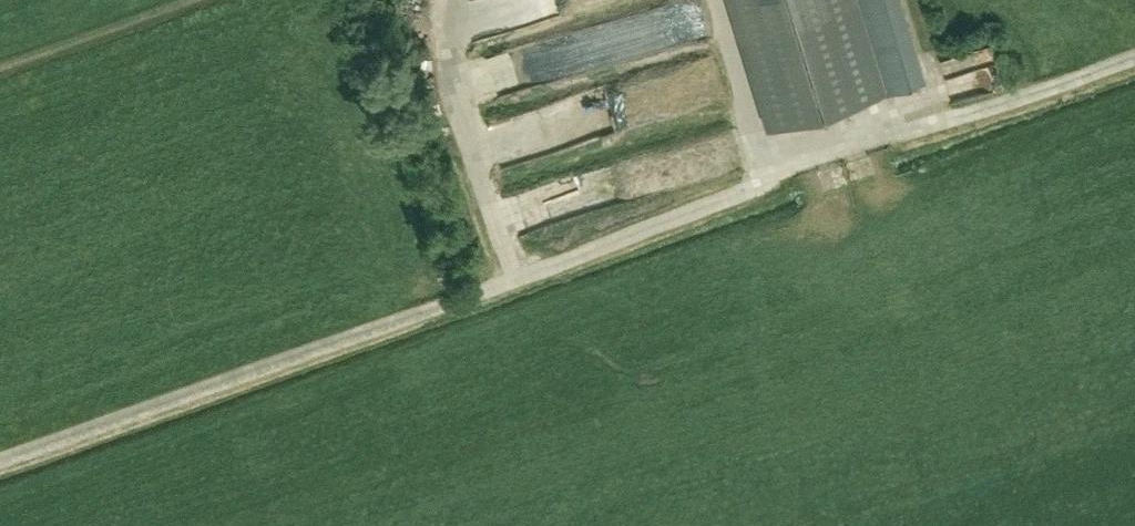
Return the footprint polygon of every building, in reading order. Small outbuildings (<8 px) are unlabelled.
[(772,126),(921,80),(896,0),(734,0),(772,126)] [(953,94),(990,84),(985,68),(948,79),(953,94)]
